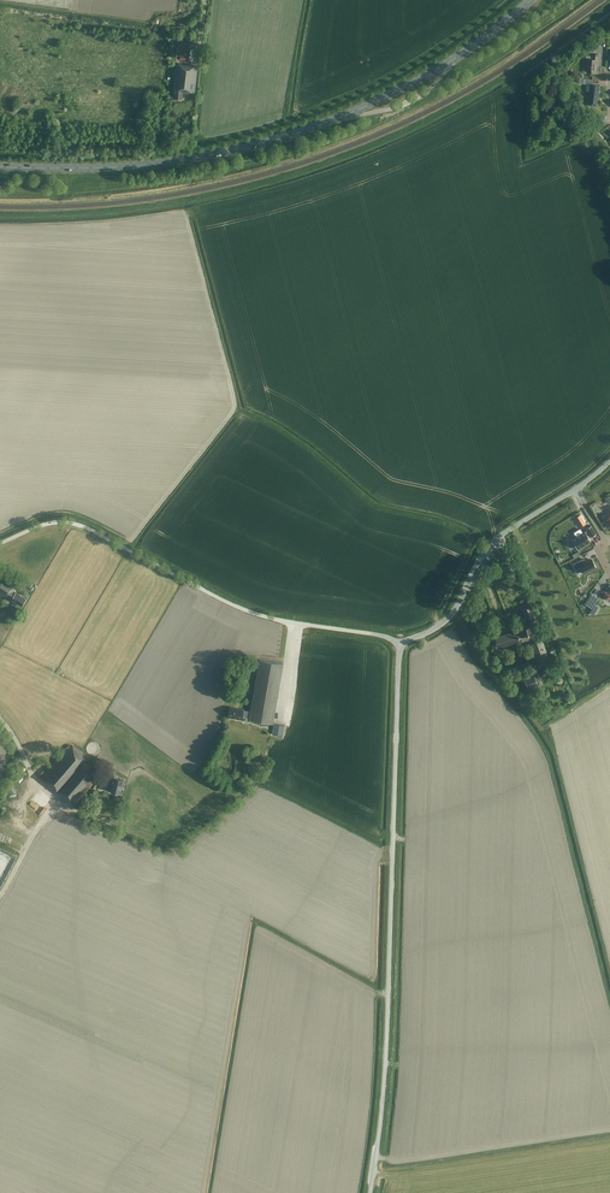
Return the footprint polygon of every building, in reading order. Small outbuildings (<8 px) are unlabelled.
[(598,64),(599,64),(599,56),(592,55),(592,59),(588,59),(587,72),(597,73),(598,64)] [(181,98),(182,93),(182,92),(194,93),(198,66),(176,64),(174,83),(175,83),(174,90),(175,90),(173,97),(181,98)] [(598,97),(598,93),(599,85),(592,84),(592,80),(585,79),(584,83),(588,84),(590,84),(589,93),(588,96),(589,96),(588,105),(596,106),(597,97),(598,97)] [(586,523),(581,514),(576,517),(581,525),(586,523)] [(591,541),(588,537),(590,535),(591,536),(590,536),(591,536),(594,535),(596,533),(591,525),(586,528),(586,529),(586,528),(587,530),(585,531),(585,532),(572,539),(577,549),(578,549),(590,541),(591,541)] [(581,559),(573,562),(576,568),(579,567),(582,573),(595,567),(591,559),(583,563),(581,559)] [(22,606),(26,599),(16,592),(16,591),(14,590),(17,584),(2,574),(0,578),(0,596),(6,599),(7,597),(11,600),(11,599),(22,606)] [(591,593),(585,604),(592,608),(594,604),(595,604),(598,598),(591,593)] [(467,609),(473,620),(479,632),(487,628),(484,622),(482,623),(476,611),(481,609),(479,603),(467,609)] [(599,607),(595,604),(592,608),(589,612),(594,615),(599,607)] [(528,633),(533,631),(537,630),(534,618),(536,617),(533,606),(523,609),(525,620),(527,620),(530,627),(526,628),(526,629),(496,638),(498,646),(529,638),(529,637),(528,633)] [(538,641),(533,631),(528,633),(529,637),(530,637),(529,635),(530,634),(534,643),(538,641)] [(541,640),(538,641),(534,643),(531,644),(540,667),(550,663),(541,640)] [(249,719),(273,723),(283,663),(259,659),(250,711),(244,710),(244,708),(230,706),(228,717),(242,719),(242,716),(249,718),(249,719)] [(536,671),(520,679),(526,692),(542,684),(536,671)] [(285,725),(274,723),(272,734),(283,736),(285,725)] [(69,745),(41,778),(75,806),(99,777),(100,778),(112,781),(109,791),(113,792),(113,791),(121,792),(122,792),(123,791),(123,790),(123,789),(121,788),(124,779),(114,777),(114,776),(107,774),(107,771),(101,770),(98,774),(86,764),(89,760),(72,745),(71,747),(69,745)] [(45,807),(40,812),(43,815),(48,810),(45,807)]
